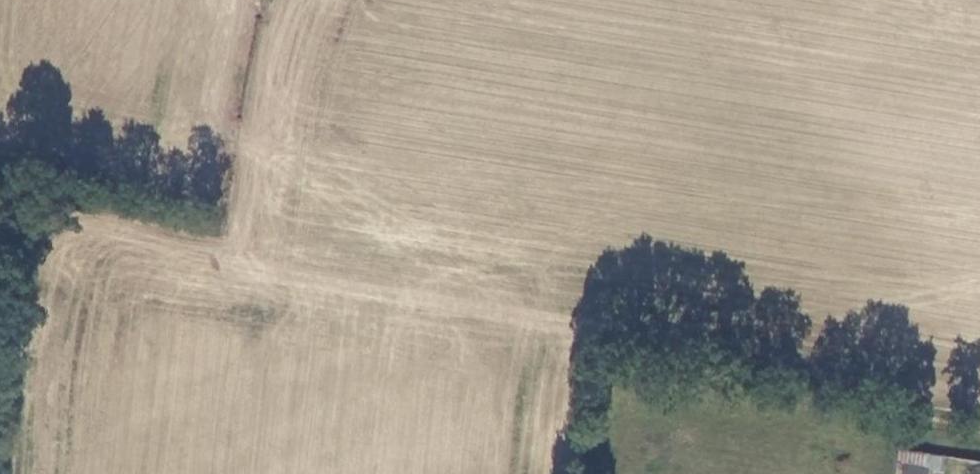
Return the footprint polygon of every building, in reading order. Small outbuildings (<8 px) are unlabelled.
[(947,458),(898,452),(895,473),(945,473),(947,458)]
